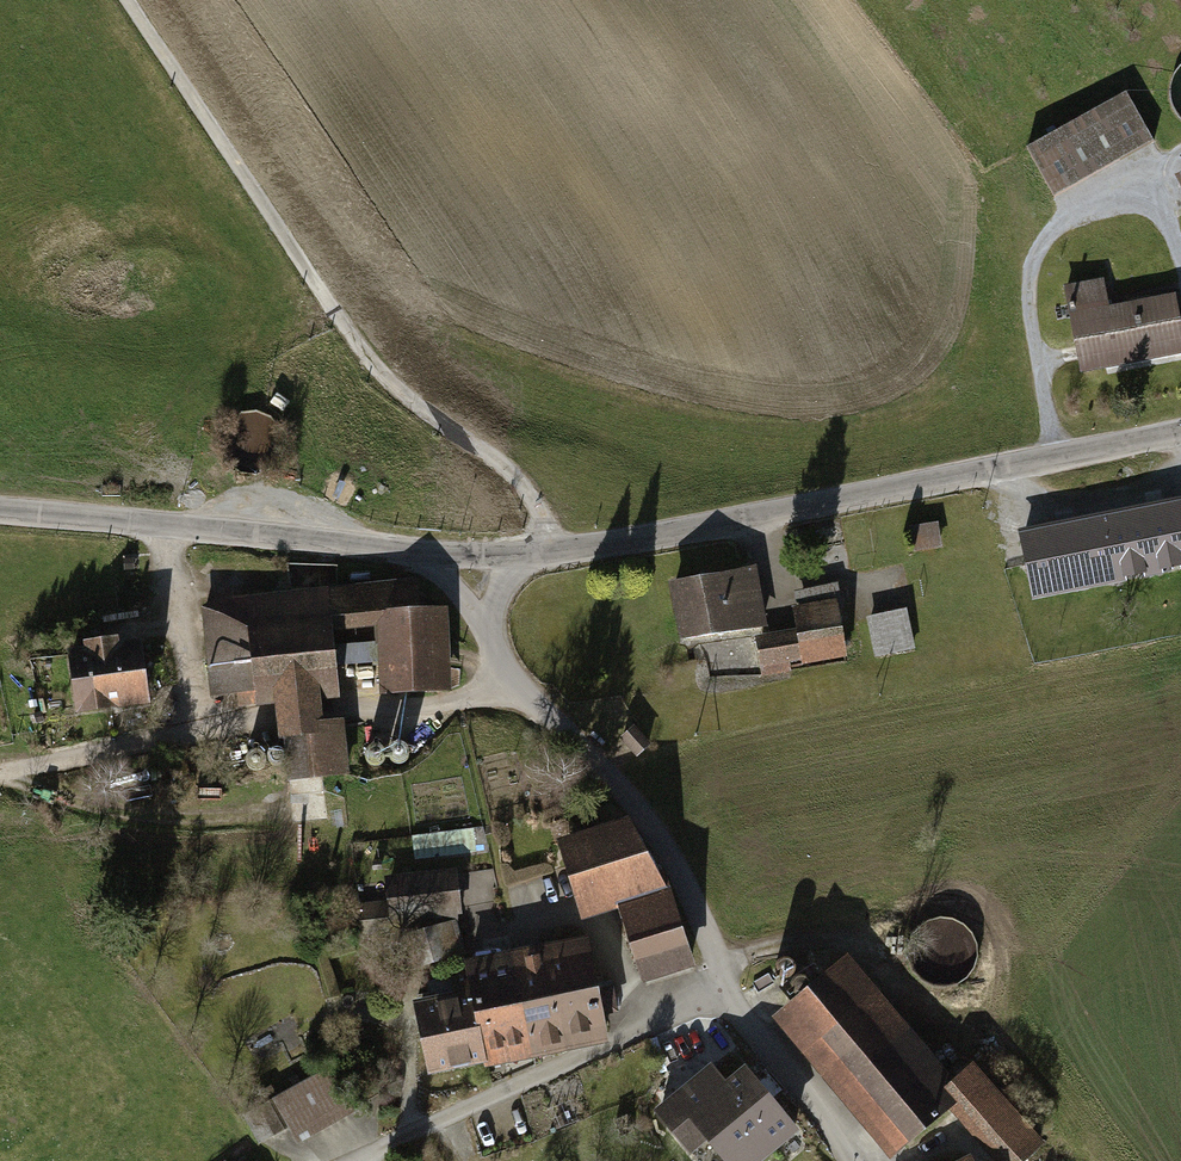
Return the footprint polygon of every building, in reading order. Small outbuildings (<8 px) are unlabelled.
[(1126,94),(1027,151),(1054,198),(1153,141),(1126,94)] [(1106,286),(1070,293),(1087,381),(1180,363),(1180,306),(1112,319),(1106,286)] [(1020,529),(1035,598),(1180,567),(1180,495),(1020,529)] [(940,527),(913,532),(918,558),(945,552),(940,527)] [(375,615),(420,612),(416,579),(214,602),(198,610),(208,698),(235,698),(236,706),(272,705),(274,717),(276,742),(284,742),(287,781),(348,776),(342,723),(322,724),(321,711),(320,703),(339,701),(332,640),(376,635),(375,615)] [(753,581),(677,601),(691,652),(767,631),(753,581)] [(843,606),(793,615),(797,635),(761,641),(767,673),(803,667),(852,658),(843,606)] [(375,615),(376,635),(380,695),(451,691),(446,611),(420,612),(375,615)] [(908,614),(868,623),(877,661),(916,652),(908,614)] [(81,651),(66,653),(74,716),(146,706),(138,643),(118,646),(117,639),(80,644),(81,651)] [(833,685),(819,685),(820,706),(835,705),(833,685)] [(636,733),(625,745),(642,762),(653,751),(636,733)] [(400,747),(394,747),(390,749),(387,754),(387,759),(389,764),(394,767),(399,767),(404,764),(406,760),(407,755),(404,750),(400,747)] [(278,748),(272,748),(268,750),(265,755),(265,760),(267,765),(272,768),(277,768),(282,765),(284,761),(285,756),(282,751),(278,748)] [(375,749),(370,749),(365,751),(362,756),(362,761),(365,766),(369,769),(374,769),(379,766),(382,762),(382,757),(380,752),(375,749)] [(257,752),(252,752),(247,754),(244,758),(244,764),(247,768),(251,771),(256,771),(261,769),(264,765),(264,759),(262,755),(257,752)] [(617,911),(667,893),(628,823),(559,843),(585,922),(617,911)] [(456,870),(383,879),(386,901),(356,905),(360,938),(391,934),(390,925),(461,916),(456,870)] [(667,893),(617,911),(644,987),(694,970),(667,893)] [(607,1037),(588,940),(544,949),(563,1046),(607,1037)] [(563,1046),(544,949),(499,957),(518,1055),(563,1046)] [(518,1055),(499,957),(458,965),(463,992),(477,1063),(518,1055)] [(789,1028),(897,1160),(900,1160),(955,1117),(991,1160),(1033,1160),(1050,1147),(987,1070),(956,1095),(900,1026),(857,973),(789,1028)] [(477,1063),(463,992),(414,1002),(428,1072),(477,1063)] [(325,1069),(270,1100),(296,1145),(351,1114),(325,1069)] [(733,1098),(718,1078),(659,1124),(688,1160),(783,1160),(733,1098)] [(758,1078),(733,1098),(783,1160),(808,1142),(758,1078)]
